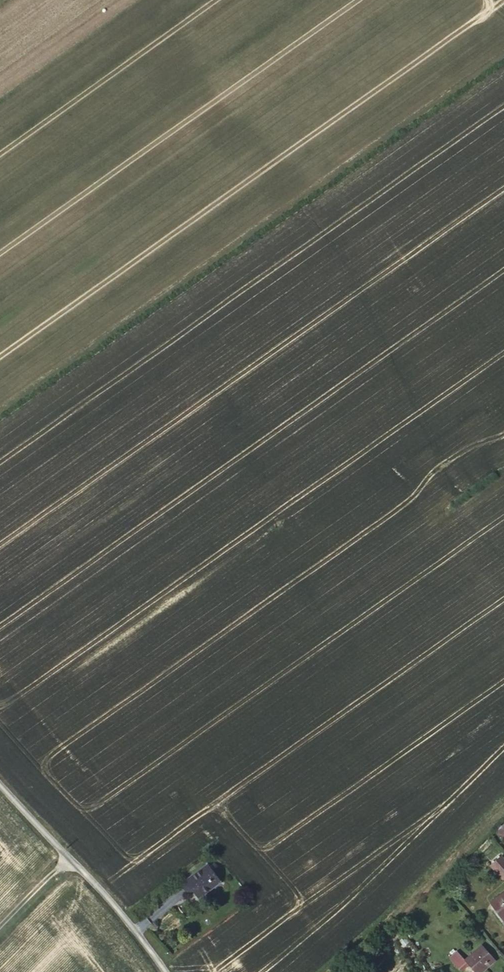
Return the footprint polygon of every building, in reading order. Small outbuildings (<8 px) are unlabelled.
[(503,883),(503,857),(503,856),(491,868),(503,883)] [(211,866),(189,882),(191,885),(185,890),(191,897),(196,893),(202,901),(225,885),(211,866)] [(486,945),(470,960),(463,952),(455,959),(467,971),(475,965),(481,971),(488,971),(501,960),(486,945)]
